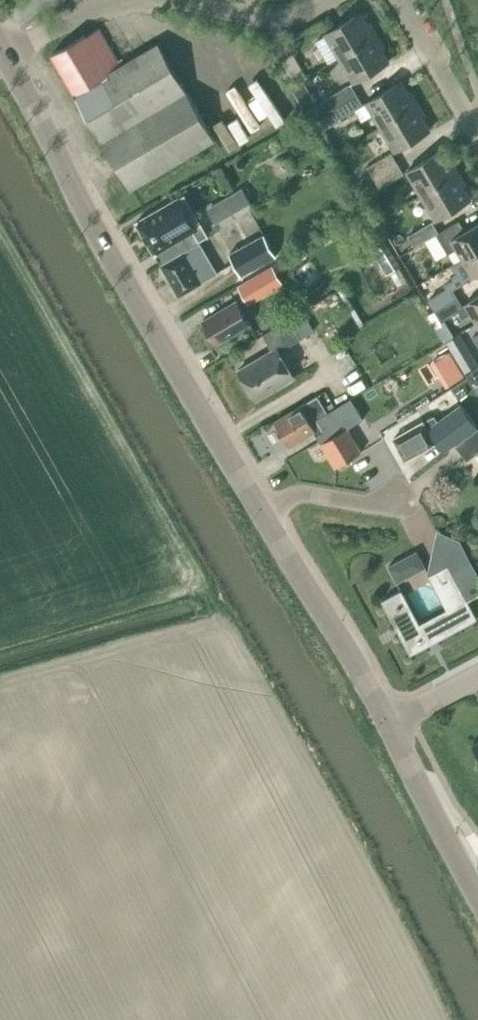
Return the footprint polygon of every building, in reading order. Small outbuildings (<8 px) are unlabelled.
[(370,23),(368,24),(360,12),(326,33),(340,57),(377,35),(370,23)] [(99,27),(86,35),(85,33),(52,52),(75,92),(74,92),(131,188),(215,138),(159,42),(125,62),(122,57),(118,60),(99,27)] [(382,48),(385,47),(377,35),(340,57),(355,81),(389,60),(382,48)] [(282,59),(296,83),(307,76),(293,52),(282,59)] [(411,91),(409,93),(401,81),(367,101),(381,125),(419,103),(411,91)] [(304,83),(293,89),(304,108),(315,102),(304,83)] [(333,108),(357,93),(351,83),(344,87),(305,110),(310,118),(313,117),(314,119),(333,108)] [(339,118),(363,103),(357,93),(333,108),(339,118)] [(270,96),(226,124),(238,143),(282,115),(270,96)] [(423,117),(425,115),(419,103),(381,125),(395,150),(430,129),(423,117)] [(332,111),(318,120),(323,129),(338,120),(332,111)] [(452,160),(449,161),(442,149),(407,170),(422,195),(459,172),(452,160)] [(367,166),(368,167),(359,172),(365,182),(398,162),(392,151),(367,166)] [(404,172),(398,162),(365,182),(370,190),(379,185),(380,187),(404,172)] [(464,186),(466,184),(459,172),(422,195),(436,219),(471,198),(464,186)] [(243,187),(207,207),(215,222),(212,223),(214,227),(208,231),(210,234),(219,229),(218,227),(254,206),(255,208),(266,201),(261,193),(250,199),(243,187)] [(161,262),(189,246),(199,240),(195,231),(197,229),(179,197),(165,204),(137,221),(155,253),(156,252),(161,262)] [(448,253),(457,247),(463,257),(477,248),(477,222),(465,230),(459,219),(436,233),(448,253)] [(436,233),(439,231),(433,221),(409,235),(415,245),(436,233)] [(277,255),(264,233),(229,253),(233,259),(241,274),(277,255)] [(200,241),(192,246),(162,264),(180,294),(218,272),(200,241)] [(372,250),(387,274),(401,265),(386,241),(372,250)] [(477,274),(477,248),(463,257),(469,266),(460,272),(465,281),(474,276),(477,274)] [(273,266),(239,285),(246,297),(258,290),(261,296),(283,284),(273,266)] [(429,299),(435,309),(458,296),(452,285),(429,299)] [(477,321),(477,320),(477,294),(466,301),(467,303),(463,305),(458,296),(435,309),(436,310),(429,314),(439,329),(445,325),(442,321),(459,311),(462,317),(471,312),(477,321)] [(250,322),(237,299),(203,319),(217,342),(250,322)] [(304,316),(292,322),(301,338),(313,331),(304,316)] [(292,322),(290,318),(264,333),(273,349),(239,368),(257,398),(295,376),(280,350),(301,338),(292,322)] [(460,333),(446,341),(456,356),(469,348),(460,333)] [(467,372),(474,384),(477,382),(477,365),(467,372)] [(301,405),(275,419),(278,423),(276,424),(281,432),(282,431),(290,444),(315,430),(317,433),(324,430),(323,429),(317,418),(328,411),(318,395),(301,405)] [(324,430),(317,433),(318,436),(322,442),(323,442),(337,465),(341,463),(342,466),(352,460),(350,457),(362,450),(348,427),(363,418),(351,398),(331,409),(328,411),(317,418),(323,429),(324,430)] [(425,419),(393,437),(406,459),(438,441),(445,450),(455,443),(477,426),(461,402),(429,425),(425,419)] [(468,435),(456,444),(457,446),(468,459),(477,451),(477,428),(468,435)] [(383,600),(411,652),(476,617),(448,565),(430,575),(448,608),(419,624),(401,590),(383,600)]
